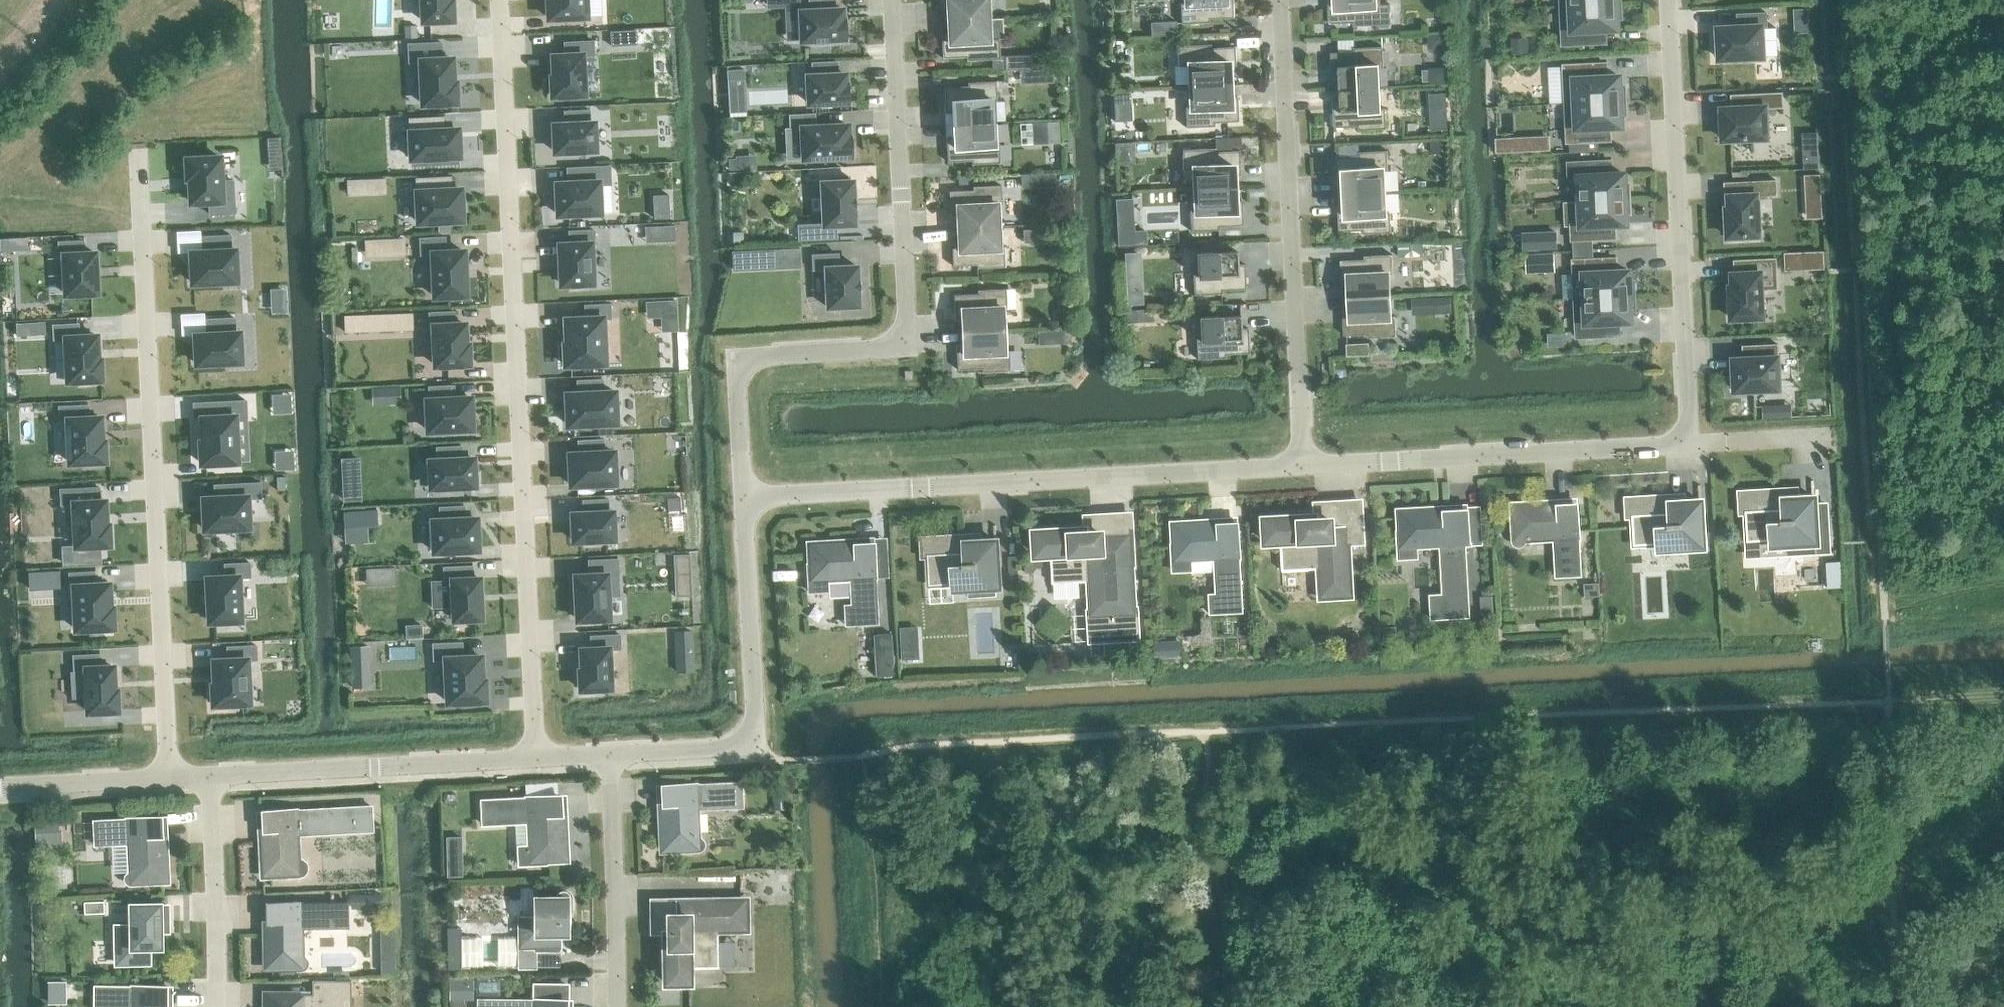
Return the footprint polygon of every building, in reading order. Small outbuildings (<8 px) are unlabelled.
[(423,21),(452,19),(452,17),(453,16),(453,15),(452,15),(452,4),(453,4),(453,3),(452,3),(451,0),(449,0),(422,0),(423,21)] [(548,1),(546,1),(546,2),(548,2),(548,13),(547,13),(547,15),(548,15),(548,17),(586,16),(585,0),(548,0),(548,1)] [(842,9),(834,9),(834,0),(809,0),(809,10),(800,11),(801,40),(845,38),(844,19),(842,19),(842,9)] [(948,20),(988,18),(987,0),(940,0),(940,8),(947,8),(948,20)] [(1185,3),(1180,3),(1181,23),(1209,22),(1209,18),(1233,17),(1232,0),(1185,0),(1185,3)] [(1329,23),(1353,22),(1353,25),(1391,23),(1390,3),(1381,4),(1380,0),(1328,0),(1329,23)] [(1561,6),(1563,43),(1594,42),(1593,29),(1617,28),(1616,18),(1621,18),(1621,3),(1561,6)] [(1808,9),(1794,9),(1794,21),(1808,20),(1808,9)] [(1719,54),(1719,58),(1763,56),(1762,27),(1767,26),(1766,12),(1737,13),(1738,26),(1718,27),(1718,39),(1714,39),(1715,54),(1719,54)] [(988,18),(948,20),(949,33),(941,33),(943,58),(967,57),(967,60),(1000,59),(999,38),(989,39),(988,18)] [(1176,34),(1176,21),(1150,22),(1151,35),(1176,34)] [(416,25),(404,25),(405,38),(417,37),(416,25)] [(1528,38),(1512,38),(1512,53),(1528,53),(1528,38)] [(551,79),(550,79),(550,81),(551,81),(552,91),(551,91),(551,93),(552,93),(552,95),(584,94),(582,55),(594,55),(593,40),(564,42),(564,55),(553,55),(553,66),(554,76),(552,76),(551,76),(551,79)] [(441,42),(408,43),(409,62),(421,61),(423,103),(456,102),(456,99),(457,99),(457,98),(456,98),(455,86),(457,86),(457,85),(455,85),(455,83),(455,81),(453,81),(452,72),(452,58),(442,59),(441,42)] [(1188,65),(1189,86),(1229,84),(1228,72),(1235,71),(1234,46),(1210,47),(1210,44),(1177,45),(1178,66),(1188,65)] [(1339,77),(1339,89),(1380,87),(1379,67),(1383,66),(1383,46),(1354,47),(1355,51),(1331,52),(1332,77),(1339,77)] [(1004,56),(1005,70),(1031,68),(1030,55),(1004,56)] [(812,62),(812,75),(807,75),(808,103),(848,101),(848,84),(845,84),(845,74),(837,74),(837,61),(812,62)] [(1566,103),(1625,100),(1624,85),(1620,85),(1619,76),(1595,77),(1595,64),(1564,65),(1566,103)] [(1447,67),(1429,67),(1430,83),(1447,82),(1447,67)] [(727,70),(728,92),(745,91),(744,69),(727,70)] [(1052,70),(1040,71),(1040,82),(1053,81),(1052,70)] [(1112,73),(1113,86),(1127,86),(1126,78),(1120,72),(1112,73)] [(952,111),(953,124),(993,122),(992,101),(997,101),(996,81),(967,82),(968,86),(944,87),(945,112),(952,111)] [(1229,84),(1189,86),(1190,107),(1185,107),(1186,127),(1214,126),(1214,122),(1238,121),(1237,96),(1229,96),(1229,84)] [(1380,87),(1339,89),(1340,101),(1333,102),(1334,127),(1358,126),(1358,129),(1386,128),(1385,108),(1381,108),(1380,87)] [(746,111),(745,91),(728,92),(729,112),(746,111)] [(1722,120),(1718,120),(1719,135),(1723,135),(1723,139),(1767,137),(1766,107),(1783,106),(1782,92),(1741,94),(1742,107),(1722,108),(1722,120)] [(1130,93),(1113,94),(1114,103),(1130,103),(1130,93)] [(1566,103),(1568,141),(1570,141),(1598,139),(1598,126),(1622,125),(1621,115),(1626,115),(1625,100),(1566,103)] [(554,136),(553,136),(553,138),(554,138),(555,147),(553,147),(553,149),(555,149),(555,151),(563,151),(563,155),(579,154),(578,150),(595,149),(593,122),(590,122),(589,110),(564,111),(565,124),(553,124),(554,136)] [(850,136),(848,136),(847,125),(815,126),(814,113),(789,115),(790,129),(802,128),(803,158),(851,156),(850,136)] [(443,116),(409,118),(411,158),(459,156),(459,153),(460,153),(460,151),(458,151),(458,142),(459,142),(459,140),(458,140),(458,137),(457,129),(452,129),(443,129),(443,116)] [(993,122),(953,124),(953,136),(946,137),(947,161),(971,160),(971,164),(1000,162),(999,142),(994,143),(993,122)] [(1058,122),(1050,123),(1050,142),(1059,142),(1058,122)] [(1818,132),(1803,132),(1803,147),(1818,146),(1818,132)] [(1598,139),(1570,141),(1570,151),(1598,150),(1598,139)] [(1444,141),(1431,141),(1431,152),(1444,152),(1444,141)] [(1548,142),(1497,144),(1498,151),(1549,150),(1548,142)] [(1192,169),(1193,190),(1234,188),(1233,175),(1240,175),(1239,150),(1215,151),(1215,148),(1182,149),(1183,169),(1192,169)] [(1344,181),(1344,193),(1385,191),(1384,170),(1388,170),(1388,150),(1359,151),(1360,155),(1336,156),(1337,181),(1344,181)] [(186,160),(185,160),(185,162),(186,162),(187,174),(186,174),(186,175),(187,175),(187,178),(190,178),(191,202),(209,201),(209,214),(235,212),(233,180),(221,181),(220,156),(186,158),(186,160)] [(1580,200),(1630,198),(1629,183),(1624,183),(1624,173),(1600,174),(1599,161),(1569,163),(1569,177),(1579,176),(1580,200)] [(556,183),(557,197),(556,197),(556,198),(557,198),(557,209),(556,209),(556,211),(558,211),(558,214),(600,212),(598,185),(610,184),(609,166),(567,168),(567,182),(556,183)] [(1054,173),(1021,174),(1022,187),(1055,186),(1054,173)] [(1820,175),(1805,175),(1805,188),(1821,188),(1820,175)] [(460,189),(451,189),(451,176),(416,178),(418,222),(462,220),(462,216),(463,216),(463,214),(462,214),(461,204),(462,204),(462,202),(461,202),(460,189)] [(798,225),(798,239),(836,237),(835,225),(854,224),(852,180),(849,180),(848,176),(834,177),(834,181),(821,181),(823,224),(798,225)] [(385,178),(369,178),(370,194),(385,193),(385,178)] [(1776,180),(1739,181),(1740,194),(1728,195),(1729,207),(1726,207),(1728,236),(1730,236),(1731,240),(1746,239),(1746,235),(1759,235),(1757,195),(1777,194),(1776,180)] [(957,216),(958,228),(998,226),(997,205),(1002,205),(1001,185),(973,186),(973,190),(949,191),(950,216),(957,216)] [(1234,188),(1193,190),(1194,210),(1189,210),(1190,231),(1219,229),(1219,226),(1242,225),(1241,200),(1234,200),(1234,188)] [(1385,191),(1344,193),(1345,205),(1338,206),(1339,231),(1363,229),(1363,233),(1391,232),(1390,211),(1386,212),(1385,191)] [(1580,200),(1581,224),(1572,224),(1572,238),(1603,237),(1602,224),(1626,223),(1626,213),(1631,213),(1630,198),(1580,200)] [(1132,199),(1116,200),(1117,232),(1134,231),(1132,199)] [(450,224),(438,225),(438,233),(450,232),(450,224)] [(674,225),(645,226),(646,241),(675,240),(674,225)] [(998,226),(958,228),(958,240),(951,241),(952,266),(976,264),(977,268),(1005,267),(1004,246),(999,247),(998,226)] [(1055,229),(1047,230),(1047,241),(1055,240),(1055,229)] [(560,257),(558,257),(559,259),(560,259),(560,269),(559,269),(559,270),(560,270),(561,284),(572,283),(572,287),(588,287),(588,283),(592,282),(590,244),(594,244),(594,230),(568,231),(569,243),(559,244),(560,257)] [(743,231),(733,231),(733,242),(743,242),(743,231)] [(202,247),(191,248),(192,275),(232,273),(231,246),(227,246),(226,233),(201,234),(202,247)] [(1548,233),(1523,233),(1523,250),(1548,249),(1548,233)] [(453,236),(419,238),(420,254),(432,254),(434,296),(460,295),(465,294),(465,282),(465,279),(466,279),(466,278),(466,277),(465,277),(464,268),(465,267),(465,266),(464,266),(463,250),(453,251),(453,236)] [(404,238),(386,238),(387,255),(405,254),(404,238)] [(83,240),(58,241),(59,256),(64,255),(66,294),(97,292),(96,279),(97,279),(97,277),(96,277),(95,267),(97,267),(97,266),(95,266),(95,252),(84,253),(83,240)] [(1423,243),(1398,243),(1398,256),(1423,255),(1423,243)] [(799,247),(751,250),(752,267),(800,265),(799,247)] [(1222,290),(1246,289),(1244,264),(1237,264),(1237,251),(1196,253),(1198,274),(1193,274),(1194,295),(1222,293),(1222,290)] [(1823,251),(1799,252),(1800,269),(1824,268),(1823,251)] [(827,307),(858,305),(856,265),(838,266),(837,253),(812,255),(813,269),(825,268),(827,307)] [(1136,253),(1124,253),(1125,266),(1136,265),(1136,253)] [(1526,254),(1527,270),(1541,269),(1541,267),(1555,267),(1554,253),(1526,254)] [(1349,285),(1349,297),(1390,295),(1389,274),(1393,274),(1392,254),(1364,255),(1364,259),(1340,260),(1342,285),(1349,285)] [(1575,298),(1634,295),(1634,280),(1629,280),(1628,271),(1605,272),(1604,258),(1573,260),(1575,298)] [(1763,316),(1761,288),(1777,288),(1776,258),(1734,260),(1735,273),(1732,273),(1733,285),(1730,285),(1732,318),(1763,316)] [(962,319),(963,331),(1003,330),(1002,309),(1006,309),(1006,288),(977,290),(978,293),(954,294),(955,319),(962,319)] [(1390,295),(1349,297),(1350,309),(1343,310),(1344,335),(1368,334),(1368,337),(1396,336),(1395,315),(1391,316),(1390,295)] [(1575,298),(1577,336),(1607,334),(1607,321),(1631,320),(1630,310),(1635,310),(1634,295),(1575,298)] [(1451,297),(1439,297),(1439,313),(1451,312),(1451,297)] [(676,300),(660,301),(661,316),(677,316),(676,300)] [(564,347),(563,347),(563,348),(564,348),(565,360),(563,360),(563,362),(565,361),(565,364),(604,363),(602,318),(610,318),(610,304),(585,305),(585,317),(571,318),(565,318),(565,326),(566,343),(564,344),(564,347)] [(1137,309),(1126,310),(1127,322),(1137,322),(1137,309)] [(454,311),(429,312),(429,326),(433,326),(435,365),(469,363),(469,360),(470,360),(470,359),(468,359),(468,348),(469,348),(469,346),(468,346),(468,345),(468,344),(465,344),(465,335),(465,333),(464,323),(459,324),(454,324),(454,311)] [(1056,312),(1056,324),(1068,324),(1067,312),(1056,312)] [(401,313),(344,315),(344,331),(402,330),(401,313)] [(1201,338),(1196,338),(1197,359),(1225,357),(1225,354),(1249,353),(1248,328),(1240,328),(1240,315),(1200,317),(1201,338)] [(206,330),(195,330),(196,357),(236,355),(235,328),(231,328),(230,316),(205,317),(206,330)] [(44,321),(36,321),(37,334),(45,334),(44,321)] [(78,323),(53,324),(53,339),(65,338),(67,380),(81,380),(81,384),(97,383),(97,379),(101,379),(101,376),(102,376),(102,374),(101,374),(100,363),(102,363),(101,362),(100,362),(100,359),(98,359),(96,335),(78,336),(78,323)] [(1003,330),(963,331),(963,344),(956,344),(957,369),(981,368),(981,371),(1009,370),(1008,350),(1004,350),(1003,330)] [(1069,331),(1059,331),(1059,343),(1070,342),(1069,331)] [(1566,332),(1553,333),(1553,346),(1567,345),(1566,332)] [(1368,343),(1347,344),(1347,355),(1369,354),(1368,343)] [(1779,388),(1778,358),(1779,358),(1778,344),(1753,345),(1754,358),(1734,359),(1734,371),(1730,371),(1731,386),(1735,386),(1735,390),(1779,388)] [(567,407),(566,407),(566,409),(567,409),(567,419),(566,419),(566,421),(568,421),(568,424),(616,422),(614,391),(603,392),(602,379),(577,380),(577,393),(571,393),(566,393),(567,402),(567,407)] [(472,423),(471,412),(472,412),(472,411),(471,411),(470,397),(454,398),(454,385),(429,386),(429,399),(426,399),(428,430),(450,429),(450,433),(466,432),(466,428),(472,428),(472,425),(473,425),(473,423),(472,423)] [(399,386),(386,386),(386,403),(400,403),(399,386)] [(211,412),(199,413),(201,453),(230,451),(228,413),(236,413),(236,398),(210,399),(211,412)] [(66,419),(63,420),(64,447),(104,445),(103,418),(92,418),(91,405),(66,407),(66,419)] [(570,467),(568,467),(569,469),(570,469),(570,479),(569,479),(569,481),(570,481),(571,484),(615,482),(613,451),(604,452),(603,439),(578,440),(578,453),(574,453),(569,453),(570,462),(570,467)] [(437,459),(429,460),(430,487),(474,485),(474,482),(476,482),(475,481),(474,481),(474,471),(475,471),(475,470),(474,470),(473,465),(473,456),(468,456),(462,456),(462,446),(436,447),(437,459)] [(360,457),(341,457),(341,468),(360,468),(360,457)] [(285,475),(276,475),(277,489),(285,489),(285,475)] [(1814,496),(1813,480),(1811,480),(1812,497),(1780,498),(1780,493),(1783,492),(1783,491),(1765,492),(1765,490),(1739,491),(1740,512),(1745,512),(1747,541),(1785,539),(1786,553),(1817,551),(1814,496)] [(206,516),(204,517),(205,536),(234,534),(232,496),(240,495),(240,481),(215,482),(215,495),(205,495),(206,516)] [(94,488),(69,489),(69,504),(77,503),(79,542),(109,540),(107,500),(95,501),(94,488)] [(361,488),(342,489),(343,500),(361,499),(361,488)] [(1701,500),(1687,501),(1686,491),(1624,495),(1625,519),(1630,518),(1631,547),(1658,546),(1658,548),(1704,546),(1701,500)] [(573,525),(571,525),(571,527),(573,527),(573,536),(572,536),(572,538),(573,538),(573,540),(585,540),(585,544),(601,543),(601,539),(613,538),(612,511),(608,511),(608,499),(583,500),(583,513),(577,513),(572,513),(572,522),(573,525)] [(1513,504),(1514,524),(1511,524),(1512,540),(1513,543),(1516,545),(1519,546),(1522,545),(1525,542),(1526,539),(1554,537),(1556,576),(1581,575),(1577,504),(1547,506),(1547,502),(1513,504)] [(440,519),(432,520),(434,551),(478,549),(477,545),(479,545),(479,544),(477,544),(477,533),(478,533),(478,531),(477,531),(476,527),(476,518),(471,518),(465,518),(464,505),(439,507),(440,519)] [(1483,540),(1469,541),(1467,510),(1434,512),(1434,508),(1399,510),(1400,530),(1397,530),(1398,558),(1418,557),(1417,545),(1440,544),(1443,594),(1430,594),(1432,618),(1469,616),(1465,542),(1483,541),(1483,540)] [(377,509),(344,511),(345,528),(378,526),(377,509)] [(1365,542),(1363,515),(1330,517),(1330,519),(1317,520),(1317,515),(1265,518),(1265,521),(1264,524),(1263,528),(1264,531),(1264,535),(1266,538),(1266,541),(1280,541),(1282,570),(1321,568),(1322,595),(1350,594),(1347,543),(1365,542)] [(1173,523),(1174,543),(1171,543),(1173,570),(1191,569),(1190,558),(1214,556),(1216,594),(1210,594),(1211,613),(1242,611),(1238,523),(1208,525),(1208,521),(1173,523)] [(999,585),(996,524),(994,524),(994,540),(962,542),(962,539),(965,539),(965,537),(948,538),(948,535),(922,537),(923,556),(928,556),(929,584),(968,582),(969,597),(997,595),(996,585),(999,585)] [(1136,561),(1134,527),(1100,529),(1100,532),(1088,533),(1088,528),(1035,531),(1035,534),(1034,537),(1033,541),(1033,544),(1034,548),(1036,551),(1037,554),(1051,554),(1052,583),(1091,580),(1093,612),(1088,612),(1089,641),(1140,639),(1138,610),(1133,610),(1131,561),(1136,561)] [(877,623),(873,543),(843,545),(843,541),(808,543),(810,563),(806,563),(808,591),(827,590),(827,578),(850,577),(851,593),(851,605),(845,605),(845,618),(845,624),(877,623)] [(690,554),(674,554),(674,571),(690,570),(690,554)] [(576,602),(575,602),(575,604),(576,604),(577,619),(608,618),(607,595),(619,595),(617,558),(588,560),(589,574),(575,575),(576,591),(574,591),(574,592),(576,592),(576,602)] [(1841,561),(1827,561),(1828,587),(1842,586),(1841,561)] [(218,578),(207,578),(208,605),(248,604),(247,576),(243,576),(243,564),(217,565),(218,578)] [(480,602),(480,593),(481,593),(481,591),(480,591),(479,578),(473,578),(472,565),(443,567),(444,581),(452,581),(454,619),(481,618),(480,604),(481,604),(481,602),(480,602)] [(396,567),(366,568),(367,584),(396,583),(396,567)] [(98,571),(73,572),(73,586),(81,586),(83,624),(113,623),(112,604),(110,604),(109,583),(99,584),(98,571)] [(1599,583),(1585,583),(1585,596),(1599,596),(1599,583)] [(1492,596),(1481,596),(1482,613),(1493,613),(1492,596)] [(422,624),(405,625),(406,637),(423,636),(422,624)] [(1396,627),(1383,627),(1384,644),(1396,644),(1396,627)] [(693,630),(674,631),(675,648),(693,647),(693,630)] [(891,633),(873,634),(874,649),(891,649),(891,633)] [(580,672),(578,672),(578,674),(580,674),(580,684),(579,684),(579,686),(580,686),(580,689),(584,688),(584,692),(600,692),(600,688),(610,687),(608,649),(620,648),(619,634),(590,635),(591,648),(581,649),(581,660),(582,670),(579,670),(579,671),(580,672)] [(1182,640),(1154,642),(1155,658),(1183,657),(1182,640)] [(462,642),(432,643),(433,659),(445,659),(447,701),(464,700),(464,704),(480,704),(480,700),(485,699),(485,697),(486,697),(486,695),(485,695),(484,684),(485,684),(485,682),(484,682),(484,681),(484,680),(481,680),(481,670),(480,656),(462,657),(462,642)] [(214,682),(212,682),(213,701),(242,699),(241,661),(249,661),(248,646),(223,648),(223,660),(213,661),(214,682)] [(369,646),(350,646),(351,667),(370,666),(369,646)] [(918,646),(900,646),(900,659),(918,658),(918,646)] [(98,654),(73,655),(74,669),(86,669),(88,711),(117,710),(117,707),(118,707),(118,705),(117,705),(116,694),(118,694),(118,692),(116,693),(116,690),(114,690),(113,666),(99,667),(98,654)] [(660,815),(662,850),(682,849),(682,851),(698,851),(701,850),(703,847),(704,844),(703,840),(700,838),(697,837),(695,809),(742,807),(741,782),(662,786),(664,815),(660,815)] [(787,791),(772,792),(773,808),(788,808),(787,791)] [(482,824),(528,822),(530,845),(518,846),(519,865),(546,863),(546,860),(566,859),(564,825),(561,825),(559,795),(481,800),(482,824)] [(263,811),(264,829),(265,841),(261,841),(263,875),(282,874),(282,877),(298,876),(303,875),(306,871),(307,867),(306,862),(302,859),(297,858),(296,834),(372,830),(371,806),(263,811)] [(59,812),(35,812),(35,827),(59,827),(59,812)] [(128,884),(131,885),(146,884),(146,881),(167,880),(165,846),(161,846),(159,817),(93,820),(94,838),(94,844),(107,844),(129,843),(130,871),(127,872),(125,875),(124,878),(125,882),(128,884)] [(462,862),(447,863),(447,876),(462,876),(462,862)] [(790,873),(764,873),(764,896),(790,896),(790,873)] [(461,966),(461,968),(521,967),(521,946),(535,946),(535,950),(559,950),(559,931),(567,931),(567,913),(570,913),(569,898),(569,894),(566,892),(563,891),(559,892),(557,895),(556,898),(534,898),(534,916),(519,916),(520,935),(462,935),(462,966),(461,966)] [(382,893),(351,893),(351,908),(362,908),(362,913),(372,913),(372,908),(382,908),(382,893)] [(745,928),(744,900),(694,901),(694,897),(666,898),(666,918),(669,917),(669,924),(669,930),(664,930),(665,982),(668,982),(671,984),(675,985),(679,985),(682,984),(685,982),(689,982),(688,967),(718,967),(717,929),(745,928)] [(103,900),(84,901),(84,913),(104,912),(103,900)] [(300,927),(347,926),(347,901),(267,903),(268,933),(264,933),(265,967),(285,967),(285,969),(301,969),(304,968),(307,966),(307,962),(306,959),(304,956),(300,956),(300,927)] [(168,920),(167,905),(132,906),(132,925),(115,925),(116,963),(149,962),(149,946),(159,945),(158,921),(168,920)] [(461,966),(462,966),(462,935),(462,928),(448,928),(448,966),(461,966)] [(450,979),(450,999),(463,999),(463,979),(450,979)] [(48,980),(47,1003),(66,1003),(66,981),(48,980)] [(312,994),(265,993),(265,1006),(351,1006),(351,980),(312,980),(312,994)] [(565,984),(533,983),(533,999),(477,999),(477,1006),(565,1006),(565,984)] [(165,986),(94,986),(94,1006),(165,1006),(165,986)]
